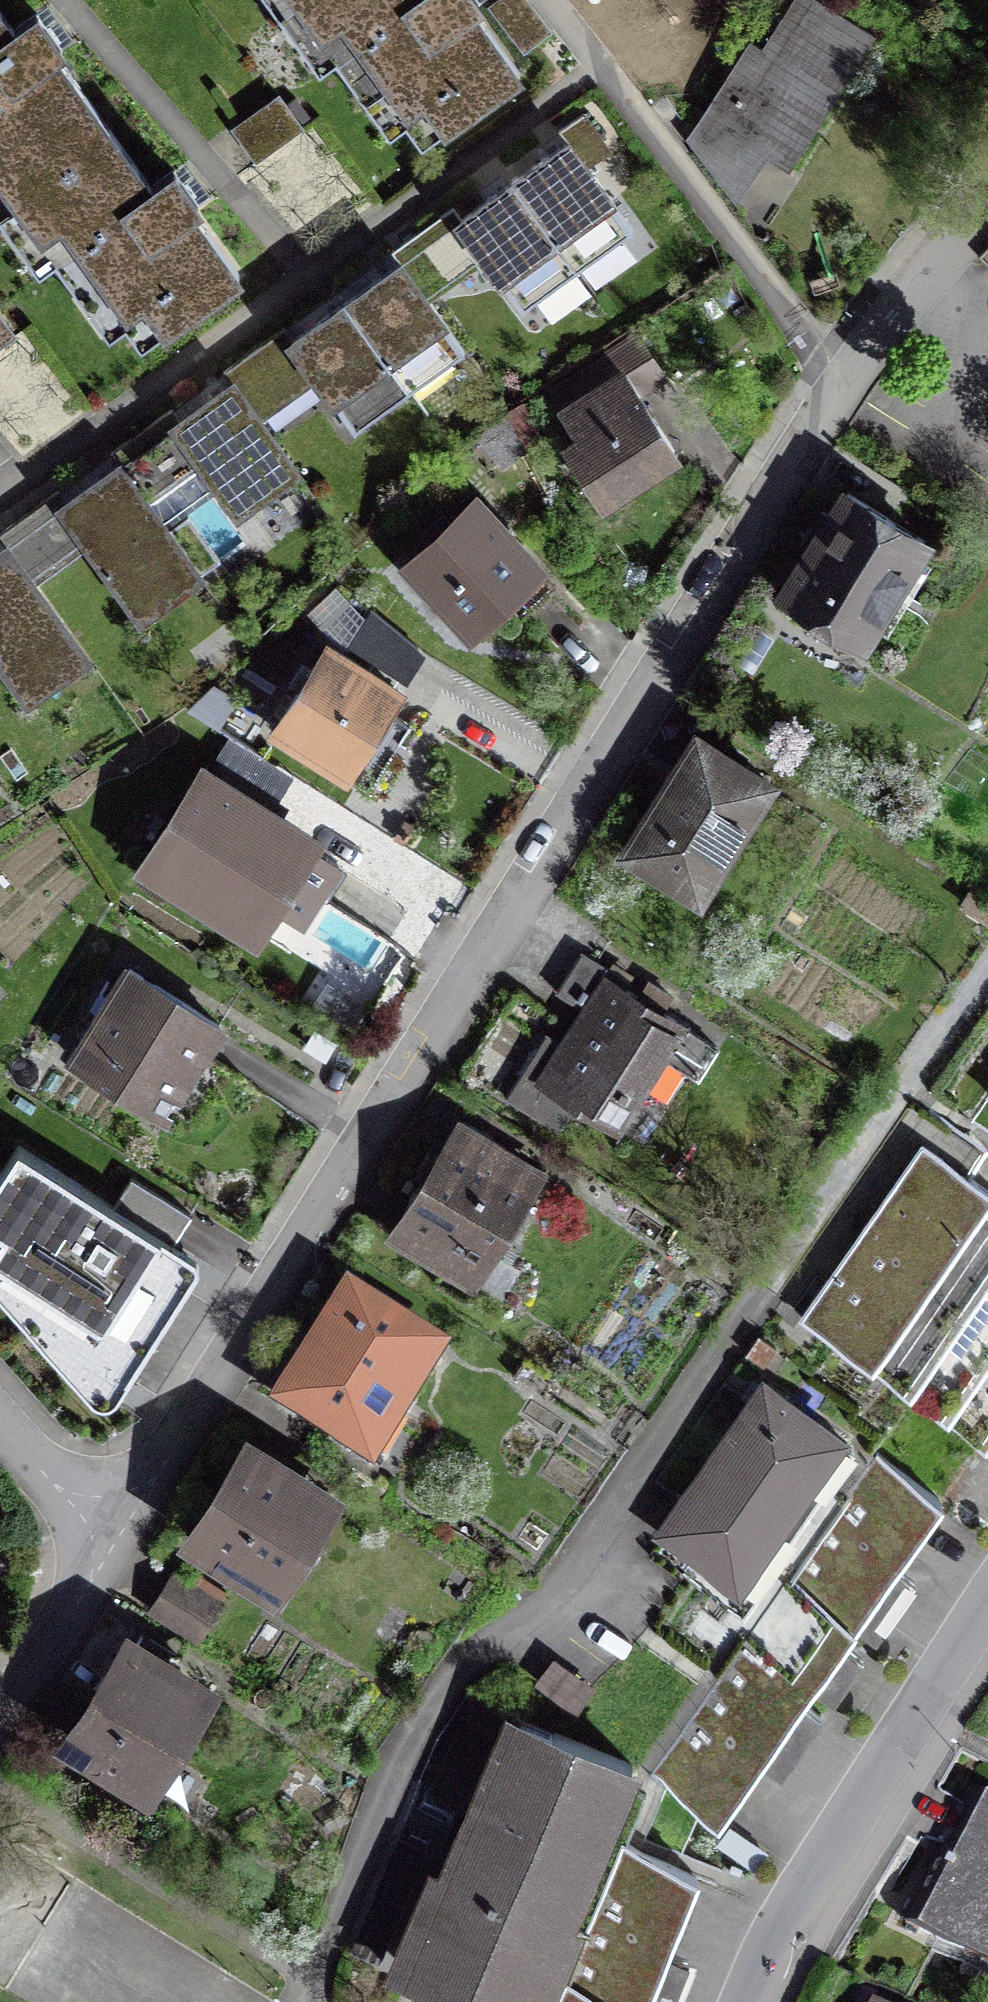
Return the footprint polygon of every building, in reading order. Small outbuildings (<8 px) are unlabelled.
[(360,90),(377,78),(422,141),(519,72),(473,8),(480,3),(478,0),(295,0),(360,90)] [(491,5),(524,49),(550,29),(528,0),(497,0),(491,5)] [(788,168),(875,35),(821,0),(795,0),(716,122),(788,168)] [(5,189),(103,119),(55,51),(60,47),(48,30),(36,14),(14,30),(0,11),(0,182),(5,189)] [(278,95),(238,123),(261,156),(302,128),(278,95)] [(568,142),(515,180),(578,268),(633,229),(588,166),(610,150),(583,112),(559,129),(568,142)] [(103,119),(5,189),(79,292),(96,280),(142,343),(239,274),(192,208),(199,204),(187,187),(174,169),(151,186),(103,119)] [(578,268),(515,180),(462,218),(453,206),(392,250),(402,263),(426,296),(483,255),(522,309),(578,268)] [(402,263),(347,302),(410,389),(464,349),(426,296),(402,263)] [(410,389),(347,302),(295,339),(287,328),(225,372),(234,383),(258,417),(317,376),(354,428),(410,389)] [(15,336),(0,315),(0,346),(15,336)] [(550,397),(579,439),(565,448),(603,504),(677,454),(611,356),(550,397)] [(258,417),(234,383),(180,422),(172,410),(112,453),(120,465),(144,498),(204,456),(241,509),(296,470),(258,417)] [(120,465),(67,502),(59,491),(0,533),(0,536),(8,547),(32,580),(90,538),(145,614),(199,575),(167,530),(144,498),(120,465)] [(924,541),(847,493),(783,594),(860,642),(871,625),(887,635),(929,568),(914,558),(924,541)] [(546,579),(475,505),(404,572),(432,601),(440,593),(471,625),(502,595),(515,609),(546,579)] [(188,515),(167,530),(199,575),(219,560),(188,515)] [(8,547),(0,552),(0,651),(32,695),(86,656),(32,580),(8,547)] [(399,694),(327,649),(276,730),(369,789),(408,729),(385,714),(399,694)] [(769,784),(698,738),(625,850),(681,887),(702,855),(717,864),(769,784)] [(307,843),(206,779),(151,864),(252,928),(268,903),(302,925),(321,896),(287,874),(307,843)] [(627,981),(582,953),(557,992),(588,1011),(564,1050),(545,1038),(506,1098),(555,1128),(572,1102),(614,1129),(661,1055),(697,1078),(717,1047),(623,988),(627,981)] [(229,1027),(128,967),(69,1065),(171,1125),(229,1027)] [(539,1176),(458,1125),(392,1231),(473,1281),(539,1176)] [(19,1145),(0,1175),(0,1291),(106,1407),(199,1258),(174,1242),(114,1205),(19,1145)] [(922,1146),(801,1317),(984,1445),(987,1439),(987,1192),(948,1164),(922,1146)] [(191,1214),(132,1177),(114,1205),(174,1242),(191,1214)] [(439,1353),(343,1293),(273,1406),(368,1465),(439,1353)] [(850,1447),(764,1387),(664,1531),(738,1583),(811,1478),(823,1486),(850,1447)] [(323,1501),(253,1455),(195,1545),(265,1590),(323,1501)] [(940,1500),(875,1455),(787,1581),(853,1626),(940,1500)] [(218,1605),(173,1575),(153,1606),(198,1635),(218,1605)] [(853,1626),(787,1581),(653,1775),(718,1820),(853,1626)] [(204,1690),(121,1639),(61,1736),(144,1787),(204,1690)] [(476,1696),(436,1789),(454,1797),(385,1962),(479,2001),(527,2001),(630,1760),(476,1696)] [(973,1794),(906,1922),(987,1965),(987,1802),(973,1794)] [(622,1846),(565,1987),(602,2001),(645,2001),(696,1876),(622,1846)] [(565,1987),(559,2001),(602,2001),(565,1987)]
